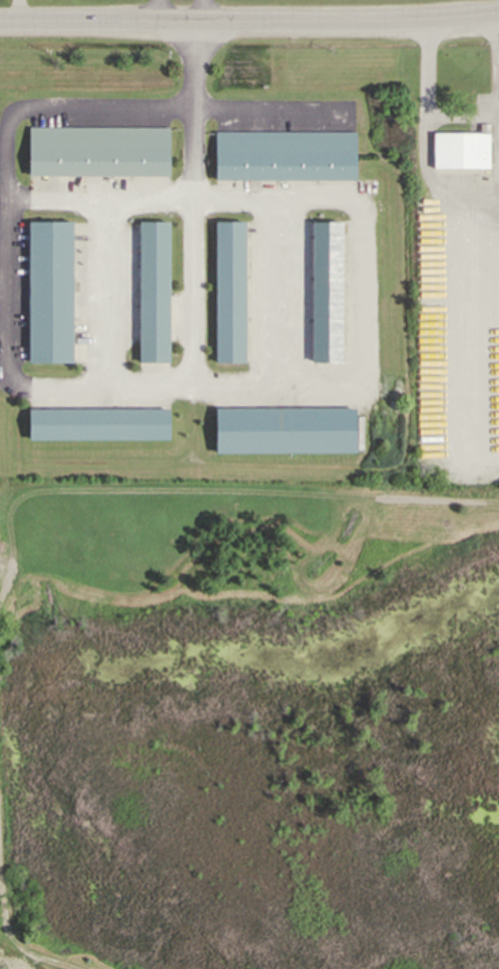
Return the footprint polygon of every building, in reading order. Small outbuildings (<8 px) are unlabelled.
[(31,133),(166,133),(166,175),(31,175),(31,133)] [(434,134),(486,135),(486,167),(434,166),(434,134)] [(215,135),(354,135),(354,178),(215,177),(215,135)] [(139,222),(167,222),(167,360),(139,360),(139,222)] [(216,222),(244,222),(244,359),(217,359),(216,222)] [(313,222),(340,222),(340,359),(312,359),(313,222)] [(28,225),(69,225),(71,360),(30,361),(28,225)] [(206,408),(343,408),(344,449),(207,450),(206,408)] [(29,410),(165,410),(165,438),(29,438),(29,410)]
